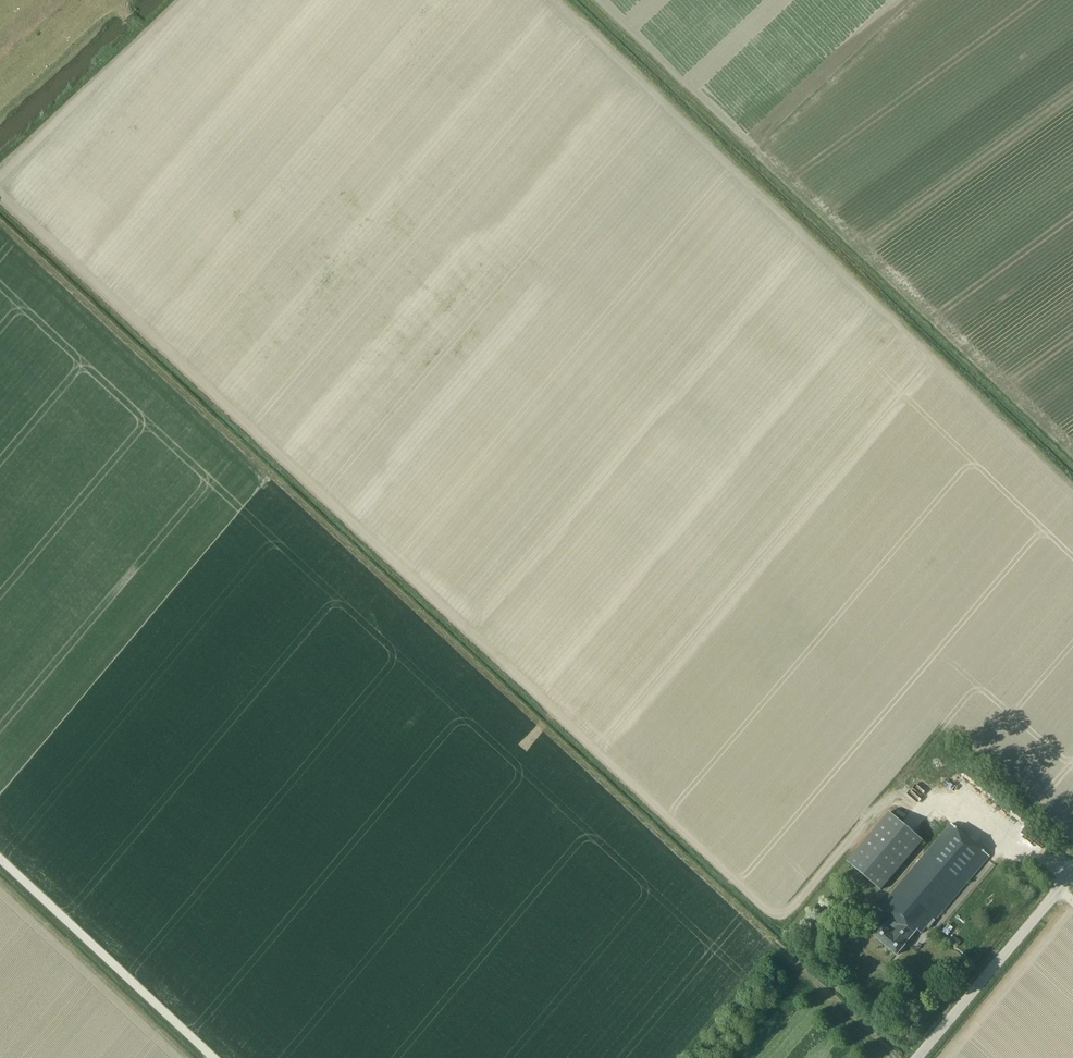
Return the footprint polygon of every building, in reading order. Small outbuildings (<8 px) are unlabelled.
[(946,790),(949,784),(933,776),(930,783),(946,790)] [(924,840),(890,811),(847,861),(881,891),(924,840)] [(989,856),(951,824),(917,863),(891,894),(879,908),(892,920),(886,927),(884,925),(874,936),(896,955),(918,929),(921,932),(926,926),(929,928),(989,856)]
